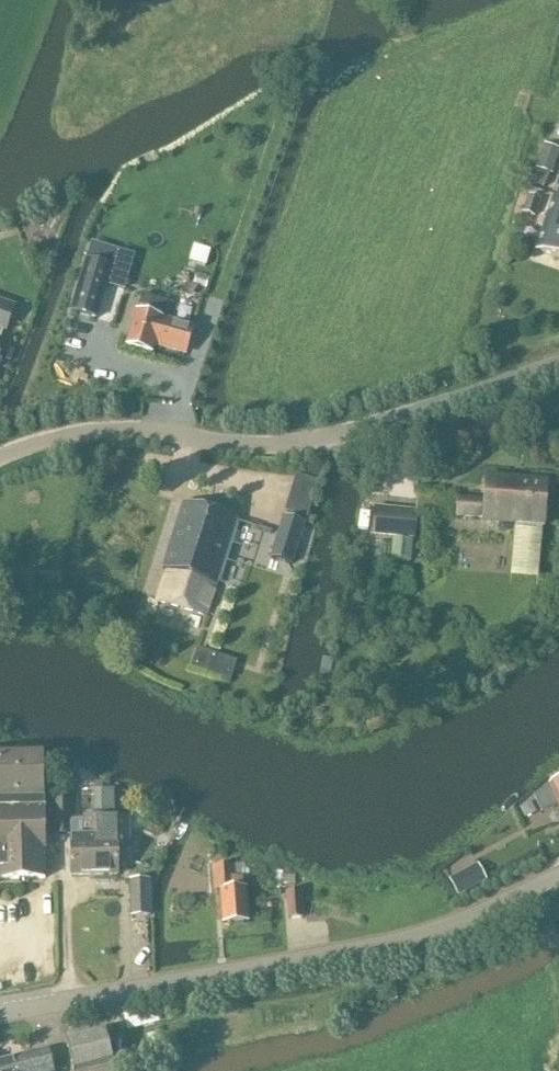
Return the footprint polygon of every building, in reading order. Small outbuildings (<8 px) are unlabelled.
[(552,174),(558,155),(558,149),(545,144),(536,169),(552,174)] [(546,220),(547,220),(537,251),(558,258),(558,182),(546,220)] [(534,215),(539,201),(539,199),(527,195),(522,212),(534,215)] [(499,260),(507,266),(515,257),(507,251),(499,260)] [(86,259),(71,312),(85,316),(98,320),(114,267),(86,259)] [(138,309),(137,309),(127,345),(152,352),(155,341),(185,350),(193,325),(153,313),(156,303),(154,298),(145,295),(141,299),(138,309)] [(3,330),(5,331),(14,306),(0,301),(0,337),(3,330)] [(458,500),(456,515),(515,521),(543,523),(546,485),(487,480),(485,502),(458,500)] [(451,515),(452,498),(416,496),(415,513),(451,515)] [(205,616),(236,519),(182,502),(161,567),(166,569),(156,601),(205,616)] [(411,561),(415,512),(374,509),(372,532),(393,534),(391,559),(411,561)] [(271,558),(292,564),(305,523),(284,516),(271,558)] [(211,653),(205,673),(230,681),(237,661),(211,653)] [(45,879),(41,755),(0,755),(0,880),(45,879)] [(549,786),(550,788),(544,791),(544,792),(533,797),(540,812),(551,807),(552,808),(558,805),(558,808),(558,782),(549,786)] [(68,802),(52,802),(53,834),(69,833),(68,802)] [(93,875),(92,812),(84,813),(84,828),(83,828),(83,838),(69,838),(70,875),(93,875)] [(100,812),(92,812),(93,875),(116,874),(116,837),(101,837),(100,812)] [(485,854),(468,861),(473,868),(487,860),(485,854)] [(222,923),(248,921),(246,889),(242,889),(241,877),(233,877),(232,866),(212,867),(214,890),(220,890),(222,923)] [(130,915),(149,914),(148,879),(130,879),(130,915)] [(288,918),(302,917),(300,890),(286,891),(288,918)] [(104,1031),(67,1041),(75,1070),(115,1070),(104,1031)] [(47,1049),(0,1061),(0,1070),(52,1070),(47,1049)]
